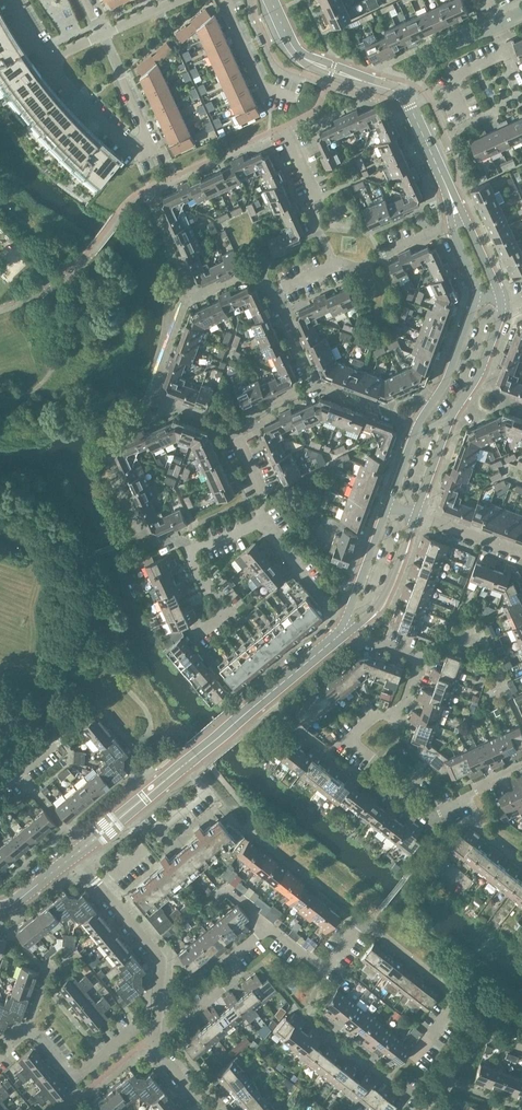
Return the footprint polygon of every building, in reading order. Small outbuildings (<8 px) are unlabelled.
[(324,19),(346,9),(342,0),(337,0),(324,6),(326,12),(324,13),(323,16),(324,19)] [(377,0),(368,0),(373,9),(380,6),(377,0)] [(450,1),(458,19),(469,14),(463,0),(452,0),(450,1)] [(450,1),(439,6),(447,24),(458,19),(450,1)] [(439,6),(428,11),(437,29),(447,24),(439,6)] [(182,42),(198,29),(198,28),(215,14),(215,13),(212,15),(206,9),(191,21),(194,24),(189,28),(186,25),(176,34),(182,42)] [(346,9),(324,19),(325,21),(328,22),(331,21),(334,28),(351,20),(346,9)] [(123,159),(115,152),(86,125),(77,117),(69,108),(61,99),(47,82),(37,69),(22,48),(14,35),(3,17),(0,11),(0,88),(8,99),(18,111),(28,123),(38,135),(49,147),(60,158),(71,169),(83,179),(95,190),(119,161),(123,159)] [(428,11),(418,16),(426,34),(437,29),(428,11)] [(198,29),(202,39),(222,30),(215,14),(198,28),(198,29)] [(418,16),(407,21),(415,39),(426,34),(418,16)] [(407,21),(396,26),(405,44),(415,39),(407,21)] [(385,31),(387,36),(388,36),(394,49),(405,44),(396,26),(385,31)] [(202,39),(206,47),(226,38),(222,30),(202,39)] [(387,36),(377,41),(385,59),(397,54),(394,49),(388,36),(387,36)] [(519,40),(518,36),(507,41),(516,61),(521,59),(521,39),(519,40)] [(206,47),(210,56),(230,46),(226,38),(206,47)] [(385,59),(377,41),(366,46),(374,64),(385,59)] [(137,68),(143,75),(158,63),(173,50),(167,42),(157,51),(159,54),(154,58),(152,55),(137,68)] [(234,55),(230,46),(210,56),(214,64),(234,55)] [(218,72),(238,63),(234,55),(214,64),(218,72)] [(164,77),(158,63),(143,75),(141,77),(145,86),(164,77)] [(241,71),(238,63),(218,72),(221,81),(241,71)] [(245,80),(241,71),(221,81),(225,89),(245,80)] [(168,85),(164,77),(145,86),(148,94),(168,85)] [(225,89),(229,97),(249,88),(245,80),(225,89)] [(148,94),(152,102),(172,93),(168,85),(148,94)] [(229,97),(233,106),(253,97),(249,88),(229,97)] [(152,102),(156,111),(176,102),(172,93),(152,102)] [(257,105),(253,97),(233,106),(237,114),(257,105)] [(156,111),(160,119),(180,110),(176,102),(156,111)] [(261,114),(257,105),(237,114),(241,123),(261,114)] [(396,137),(400,136),(394,124),(390,126),(383,110),(378,112),(375,107),(359,114),(357,110),(345,115),(353,131),(369,124),(371,129),(377,126),(383,142),(384,142),(396,137)] [(180,110),(160,119),(164,127),(184,118),(180,110)] [(353,131),(345,115),(334,120),(336,124),(320,132),(322,137),(318,139),(323,151),(325,156),(321,158),(326,169),(342,162),(335,146),(340,143),(337,138),(353,131)] [(164,127),(168,136),(187,127),(184,118),(164,127)] [(502,122),(512,144),(521,139),(521,138),(514,121),(508,124),(507,122),(504,121),(502,122)] [(499,128),(493,131),(501,149),(512,144),(502,122),(499,123),(498,126),(499,128)] [(168,136),(171,144),(191,135),(187,127),(168,136)] [(482,131),(480,132),(490,154),(501,149),(493,131),(487,134),(486,132),(482,131)] [(490,154),(480,132),(478,133),(477,136),(477,138),(471,141),(479,159),(490,154)] [(191,135),(171,144),(175,153),(195,144),(191,135)] [(378,144),(383,155),(400,148),(396,137),(384,142),(383,142),(378,144)] [(383,155),(388,166),(405,158),(400,148),(383,155)] [(240,177),(255,170),(258,175),(263,173),(270,188),(282,182),(282,183),(286,181),(281,169),(277,171),(269,155),(264,158),(261,152),(245,160),(243,156),(231,161),(233,165),(234,165),(240,177)] [(394,178),(399,175),(399,174),(410,169),(410,168),(405,158),(388,166),(394,178)] [(513,159),(507,162),(510,169),(516,166),(513,159)] [(501,165),(504,171),(510,169),(507,162),(501,165)] [(233,165),(223,170),(231,187),(243,182),(240,177),(234,165),(233,165)] [(403,198),(388,205),(387,205),(393,217),(392,217),(394,221),(406,216),(404,212),(420,204),(418,199),(423,197),(416,180),(420,178),(414,167),(410,168),(410,169),(399,174),(399,175),(406,190),(401,193),(403,198)] [(223,170),(212,175),(220,192),(231,187),(223,170)] [(348,174),(351,180),(358,177),(355,170),(348,174)] [(212,175),(202,180),(210,197),(220,192),(212,175)] [(170,235),(174,233),(185,227),(178,212),(184,209),(182,204),(196,197),(197,197),(191,185),(192,185),(190,180),(178,186),(180,190),(164,198),(166,203),(161,205),(168,221),(164,223),(170,235)] [(202,180),(192,185),(191,185),(197,197),(196,197),(198,202),(210,197),(202,180)] [(472,190),(477,201),(494,192),(489,181),(483,185),(472,190)] [(270,188),(265,190),(270,201),(287,193),(282,183),(282,182),(270,188)] [(477,201),(482,212),(500,203),(505,201),(499,190),(494,192),(477,201)] [(287,193),(270,201),(275,213),(280,210),(291,204),(291,203),(287,193)] [(385,199),(374,205),(382,222),(392,217),(393,217),(387,205),(388,205),(385,199)] [(280,210),(287,225),(282,228),(284,233),(268,241),(275,256),(287,251),(285,247),(301,239),(299,234),(304,232),(297,215),(301,213),(295,201),(291,203),(291,204),(280,210)] [(482,212),(487,222),(505,214),(500,203),(482,212)] [(382,222),(374,205),(363,210),(371,227),(382,222)] [(487,222),(492,233),(509,225),(505,214),(487,222)] [(174,233),(179,243),(196,236),(190,224),(185,227),(174,233)] [(492,233),(497,244),(514,236),(509,225),(492,233)] [(179,243),(183,253),(183,254),(195,249),(196,249),(201,247),(196,236),(179,243)] [(497,244),(502,254),(519,246),(514,236),(497,244)] [(430,266),(436,281),(437,281),(449,276),(453,275),(448,263),(443,265),(436,248),(431,251),(428,246),(412,253),(410,249),(398,255),(400,259),(406,270),(407,270),(422,263),(424,268),(430,266)] [(502,267),(521,258),(521,252),(519,246),(502,254),(504,261),(502,262),(501,265),(502,267)] [(183,254),(183,253),(179,255),(185,267),(189,265),(196,282),(201,279),(204,284),(220,277),(222,281),(234,276),(232,272),(231,272),(226,260),(225,260),(210,267),(208,262),(202,264),(196,249),(195,249),(183,254)] [(223,255),(225,260),(226,260),(231,272),(232,272),(242,267),(235,249),(223,255)] [(502,267),(503,270),(507,271),(509,270),(512,277),(521,272),(521,258),(502,267)] [(409,275),(407,270),(406,270),(400,259),(389,264),(397,281),(409,275)] [(431,283),(436,295),(453,287),(449,276),(437,281),(436,281),(431,283)] [(250,307),(257,322),(269,317),(269,318),(273,316),(268,304),(263,306),(256,290),(251,292),(248,287),(232,294),(230,290),(218,296),(220,300),(221,299),(226,311),(227,311),(242,304),(244,309),(250,307)] [(437,297),(437,299),(454,305),(457,299),(459,298),(453,287),(436,295),(437,297)] [(349,288),(338,293),(345,310),(357,305),(349,288)] [(305,348),(310,346),(309,345),(321,340),(314,324),(319,322),(316,317),(332,310),(327,298),(328,297),(326,293),(314,299),(316,303),(299,310),(302,316),(297,318),(304,334),(300,336),(305,348)] [(338,293),(328,297),(327,298),(332,310),(334,315),(345,310),(338,293)] [(229,316),(227,311),(226,311),(221,299),(220,300),(210,304),(218,322),(229,316)] [(437,299),(433,309),(432,310),(450,316),(454,305),(437,299)] [(208,326),(218,322),(210,304),(200,309),(208,326)] [(429,308),(425,319),(446,327),(450,316),(432,310),(433,309),(429,308)] [(205,327),(208,326),(200,309),(194,312),(191,311),(187,323),(205,329),(205,327)] [(251,324),(257,336),(274,328),(269,318),(269,317),(257,322),(251,324)] [(425,319),(421,331),(442,338),(446,327),(425,319)] [(201,341),(205,329),(187,323),(183,334),(201,341)] [(257,336),(261,346),(279,339),(274,328),(257,336)] [(421,331),(417,342),(438,350),(442,338),(421,331)] [(512,342),(521,346),(521,333),(516,331),(512,342)] [(179,345),(196,352),(201,341),(183,334),(179,345)] [(310,346),(314,356),(331,348),(326,337),(321,340),(309,345),(310,346)] [(267,358),(272,355),(284,349),(283,349),(279,339),(261,346),(267,358)] [(412,353),(416,355),(416,354),(434,361),(438,350),(417,342),(412,353)] [(508,353),(520,358),(521,359),(521,346),(512,342),(508,353)] [(192,363),(196,352),(179,345),(175,356),(187,361),(192,363)] [(276,378),(261,385),(260,385),(266,397),(265,397),(267,402),(279,396),(277,392),(293,384),(291,379),(296,377),(289,361),(293,359),(287,347),(283,349),(284,349),(272,355),(279,370),(274,373),(276,378)] [(314,356),(319,367),(336,359),(331,348),(314,356)] [(518,381),(520,376),(514,374),(520,358),(508,353),(504,351),(500,363),(504,365),(498,382),(503,384),(501,389),(518,395),(516,399),(521,402),(521,383),(518,381)] [(181,377),(187,361),(175,356),(171,354),(166,366),(170,368),(164,385),(170,387),(168,392),(184,398),(183,402),(195,407),(197,403),(196,402),(200,390),(184,384),(186,379),(181,377)] [(416,355),(412,365),(430,372),(434,361),(416,354),(416,355)] [(321,375),(333,379),(339,362),(337,361),(336,359),(319,367),(322,373),(321,375)] [(350,366),(339,362),(333,379),(344,383),(350,366)] [(236,367),(231,365),(228,373),(229,375),(234,373),(236,367)] [(411,367),(409,368),(417,385),(423,382),(425,383),(430,372),(412,365),(411,367)] [(344,383),(355,388),(362,370),(350,366),(344,383)] [(409,368),(399,373),(406,390),(417,385),(409,368)] [(355,388),(366,392),(373,374),(362,370),(355,388)] [(399,373),(388,378),(396,395),(406,390),(399,373)] [(366,392),(377,396),(384,378),(373,374),(366,392)] [(384,378),(377,396),(389,400),(390,398),(396,395),(388,378),(386,379),(384,378)] [(259,380),(247,385),(255,402),(265,397),(266,397),(260,385),(261,385),(259,380)] [(202,385),(200,390),(196,402),(197,403),(207,407),(214,389),(202,385)] [(255,402),(247,385),(236,390),(244,407),(255,402)] [(324,419),(326,420),(332,403),(320,398),(320,400),(314,403),(321,420),(324,419)] [(311,425),(321,420),(314,403),(303,408),(311,425)] [(326,420),(337,424),(343,407),(332,403),(326,420)] [(337,424),(348,428),(354,411),(343,407),(337,424)] [(300,430),(311,425),(303,408),(293,413),(292,413),(298,425),(297,425),(300,430)] [(282,432),(297,425),(298,425),(292,413),(293,413),(291,409),(279,414),(281,418),(265,426),(267,431),(262,433),(267,445),(269,449),(265,451),(271,463),(275,461),(274,461),(286,455),(279,440),(284,438),(282,432)] [(380,441),(375,456),(374,456),(386,461),(386,462),(391,463),(395,451),(391,449),(397,433),(392,431),(394,425),(377,419),(379,415),(366,410),(365,414),(365,415),(361,427),(376,432),(374,439),(380,441)] [(360,433),(361,427),(365,415),(365,414),(354,411),(348,428),(360,433)] [(503,415),(497,418),(505,435),(507,434),(509,434),(516,417),(504,413),(503,415)] [(516,417),(509,434),(520,439),(521,434),(521,419),(516,417)] [(497,418),(486,423),(494,440),(505,435),(497,418)] [(173,421),(167,424),(175,441),(177,440),(179,441),(186,423),(174,419),(173,421)] [(197,427),(186,423),(179,441),(190,445),(197,427)] [(486,423),(476,428),(484,445),(494,440),(486,423)] [(167,424),(156,429),(164,446),(175,441),(167,424)] [(208,431),(197,427),(190,445),(192,446),(193,448),(210,440),(207,434),(208,431)] [(467,429),(463,441),(481,448),(481,446),(484,445),(476,428),(470,430),(467,429)] [(124,484),(128,482),(140,476),(139,475),(145,473),(136,452),(150,446),(151,445),(146,434),(144,429),(132,435),(134,439),(118,446),(120,452),(115,454),(123,470),(119,472),(124,484)] [(156,429),(146,434),(151,445),(150,446),(153,451),(164,446),(156,429)] [(215,451),(210,440),(193,448),(198,459),(215,451)] [(463,441),(459,452),(477,459),(481,448),(463,441)] [(220,462),(215,451),(198,459),(203,469),(220,462)] [(291,452),(286,455),(274,461),(275,461),(280,471),(297,464),(291,452)] [(477,459),(459,452),(455,463),(472,470),(477,459)] [(369,454),(365,465),(382,472),(386,462),(386,461),(374,456),(375,456),(369,454)] [(225,472),(220,462),(203,469),(208,480),(225,472)] [(361,463),(357,475),(378,483),(382,472),(365,465),(361,463)] [(455,463),(451,474),(463,479),(468,482),(472,470),(455,463)] [(302,475),(297,464),(280,471),(285,483),(302,475)] [(230,483),(225,472),(208,480),(213,491),(230,483)] [(471,525),(473,521),(472,520),(477,508),(476,508),(460,502),(462,497),(457,495),(463,479),(451,474),(447,472),(442,484),(446,486),(440,503),(446,505),(444,510),(460,516),(459,521),(471,525)] [(128,482),(133,492),(150,484),(145,473),(139,475),(140,476),(128,482)] [(357,475),(353,486),(374,494),(378,483),(357,475)] [(235,494),(230,483),(213,491),(218,502),(235,494)] [(133,492),(137,502),(138,503),(150,498),(155,496),(150,484),(133,492)] [(353,486),(349,497),(370,505),(374,494),(353,486)] [(349,497),(345,509),(366,516),(370,505),(349,497)] [(138,503),(137,502),(133,504),(139,516),(143,514),(150,531),(156,528),(158,533),(174,526),(176,530),(188,525),(181,509),(164,516),(162,511),(157,513),(150,498),(138,503)] [(473,521),(483,525),(490,507),(489,507),(478,503),(476,508),(477,508),(472,520),(473,521)] [(483,525),(494,529),(502,507),(490,503),(489,507),(490,507),(483,525)] [(494,529),(505,533),(513,511),(502,507),(494,529)] [(366,516),(345,509),(341,520),(362,528),(366,516)] [(315,511),(311,523),(319,526),(324,514),(315,511)] [(516,537),(521,521),(521,515),(513,511),(505,533),(516,537)] [(332,559),(348,565),(354,550),(353,550),(358,534),(344,529),(341,537),(336,535),(330,552),(334,554),(332,559)] [(424,536),(420,547),(446,557),(450,545),(424,536)] [(236,558),(243,568),(249,563),(270,546),(266,540),(258,547),(254,543),(236,558)] [(249,563),(256,572),(269,561),(266,558),(274,551),(270,546),(249,563)] [(427,557),(425,562),(442,568),(446,557),(420,547),(417,553),(427,557)] [(146,565),(152,576),(177,564),(172,553),(146,565)] [(470,580),(481,584),(491,558),(484,556),(481,566),(476,564),(475,567),(470,580)] [(259,586),(264,582),(285,564),(281,558),(273,565),(269,561),(256,572),(251,577),(259,586)] [(481,584),(492,588),(498,572),(494,570),(497,560),(491,558),(481,584)] [(414,563),(411,569),(438,579),(442,568),(425,562),(424,566),(414,563)] [(152,576),(156,587),(174,578),(172,573),(179,569),(177,564),(152,576)] [(285,564),(264,582),(271,591),(285,580),(281,576),(289,569),(285,564)] [(492,588),(503,592),(513,566),(507,564),(503,574),(498,572),(492,588)] [(509,604),(521,598),(521,589),(518,581),(521,579),(517,567),(513,566),(503,592),(509,604)] [(419,579),(417,584),(434,590),(438,579),(411,569),(409,576),(419,579)] [(156,587),(161,597),(187,586),(185,581),(177,584),(174,578),(156,587)] [(314,624),(312,621),(318,616),(315,612),(321,607),(299,581),(288,590),(296,600),(219,664),(236,685),(246,677),(248,679),(251,676),(253,679),(262,671),(260,669),(263,666),(261,664),(297,634),(299,636),(302,634),(304,636),(313,629),(311,626),(314,624)] [(406,585),(403,591),(430,601),(434,590),(417,584),(415,589),(406,585)] [(157,598),(163,610),(181,602),(178,596),(189,591),(187,586),(161,597),(157,598)] [(411,601),(409,606),(425,612),(430,601),(403,591),(401,598),(411,601)] [(509,617),(521,611),(521,598),(509,604),(503,606),(509,617)] [(163,610),(168,621),(193,609),(191,604),(183,607),(181,602),(163,610)] [(397,607),(395,614),(421,623),(425,612),(409,606),(407,611),(397,607)] [(193,609),(168,621),(173,632),(198,620),(193,609)] [(514,628),(521,624),(521,611),(509,617),(514,628)] [(421,623),(395,614),(391,625),(417,635),(421,623)] [(518,638),(521,637),(521,624),(514,628),(518,638)] [(167,649),(175,658),(190,646),(187,642),(189,640),(184,634),(167,649)] [(175,658),(182,667),(199,653),(195,648),(193,649),(190,646),(175,658)] [(446,659),(444,665),(462,672),(466,660),(440,651),(438,656),(446,659)] [(182,667),(190,676),(205,664),(202,660),(204,658),(199,653),(182,667)] [(370,656),(365,657),(368,675),(375,678),(382,657),(376,654),(375,657),(370,655),(370,656)] [(354,658),(348,662),(363,680),(368,675),(365,657),(360,657),(356,660),(354,658)] [(389,659),(382,657),(375,678),(386,682),(391,667),(387,665),(389,659)] [(347,672),(343,675),(354,687),(363,680),(348,662),(343,667),(347,672)] [(396,668),(391,667),(386,682),(397,686),(405,665),(398,662),(396,668)] [(190,676),(197,685),(215,671),(210,666),(208,668),(205,664),(190,676)] [(433,668),(432,673),(458,683),(462,672),(444,665),(442,671),(433,668)] [(197,685),(205,695),(220,682),(217,678),(219,676),(215,671),(197,685)] [(336,673),(330,678),(345,695),(354,687),(343,675),(340,678),(336,673)] [(438,681),(435,687),(454,694),(458,683),(432,673),(430,678),(438,681)] [(329,687),(325,690),(336,702),(345,695),(330,678),(325,682),(329,687)] [(508,682),(513,693),(518,691),(513,680),(508,682)] [(220,682),(205,695),(213,704),(230,689),(225,684),(223,686),(220,682)] [(422,689),(420,694),(446,704),(450,706),(454,694),(435,687),(433,693),(422,689)] [(317,688),(312,693),(326,710),(336,702),(325,690),(321,693),(317,688)] [(311,702),(307,705),(317,718),(326,710),(312,693),(307,697),(311,702)] [(426,702),(424,708),(442,715),(446,704),(420,694),(418,699),(426,702)] [(380,705),(387,708),(390,701),(382,698),(380,705)] [(317,718),(307,705),(303,708),(299,703),(294,708),(308,725),(317,718)] [(413,711),(412,716),(438,726),(442,715),(424,708),(421,714),(413,711)] [(82,726),(91,737),(105,726),(101,722),(103,721),(97,714),(82,726)] [(418,724),(415,730),(434,737),(438,726),(412,716),(410,721),(418,724)] [(91,737),(100,748),(115,735),(109,729),(108,730),(105,726),(91,737)] [(509,731),(521,756),(521,730),(520,726),(509,731)] [(417,753),(429,763),(439,751),(431,745),(434,737),(415,730),(411,742),(420,745),(417,753)] [(509,731),(498,736),(506,752),(510,750),(514,759),(521,756),(509,731)] [(283,758),(300,736),(295,732),(289,741),(284,737),(273,751),(283,758)] [(102,768),(98,771),(110,786),(116,782),(115,780),(121,775),(124,778),(129,774),(120,764),(127,758),(125,756),(131,751),(127,746),(124,749),(118,742),(120,741),(115,735),(100,748),(103,751),(100,754),(106,760),(99,766),(102,768)] [(283,758),(292,766),(303,752),(299,749),(306,741),(300,736),(283,758)] [(488,741),(499,766),(506,763),(501,754),(506,752),(498,736),(488,741)] [(65,740),(69,745),(74,742),(70,737),(65,740)] [(488,741),(477,746),(484,761),(489,759),(493,769),(499,766),(488,741)] [(477,746),(466,751),(478,776),(484,773),(480,763),(484,761),(477,746)] [(292,766),(302,773),(319,751),(313,747),(307,755),(303,752),(292,766)] [(302,773),(311,781),(322,767),(318,764),(324,756),(319,751),(302,773)] [(452,779),(463,773),(455,755),(449,759),(439,751),(429,763),(442,773),(449,770),(452,779)] [(455,755),(463,773),(468,771),(472,779),(478,776),(466,751),(455,755)] [(311,781),(320,788),(337,766),(332,762),(325,770),(322,767),(311,781)] [(320,788),(329,795),(340,781),(336,778),(343,770),(337,766),(320,788)] [(63,772),(66,776),(71,772),(68,768),(63,772)] [(98,771),(87,780),(98,794),(102,790),(103,792),(110,786),(98,771)] [(66,776),(63,772),(58,776),(61,780),(66,776)] [(339,803),(341,800),(341,799),(358,777),(353,773),(351,776),(344,784),(340,781),(329,795),(339,803)] [(341,800),(350,807),(362,791),(357,787),(363,781),(358,777),(341,799),(341,800)] [(511,792),(518,808),(521,813),(521,787),(517,777),(511,780),(516,790),(511,792)] [(87,780),(77,789),(89,804),(96,798),(95,797),(98,794),(87,780)] [(518,808),(511,792),(507,794),(502,784),(496,787),(505,806),(499,809),(504,821),(511,818),(510,816),(513,814),(512,811),(518,808)] [(41,790),(45,794),(50,790),(46,786),(41,790)] [(77,789),(66,798),(77,811),(81,808),(82,809),(89,804),(77,789)] [(350,807),(360,814),(377,792),(372,789),(367,795),(362,791),(350,807)] [(360,814),(369,821),(381,806),(376,802),(381,795),(377,792),(360,814)] [(77,811),(66,798),(55,807),(67,822),(74,816),(73,814),(77,811)] [(19,803),(22,807),(27,803),(24,799),(19,803)] [(22,807),(19,803),(14,807),(18,811),(22,807)] [(369,821),(378,829),(395,807),(391,803),(386,810),(381,806),(369,821)] [(378,829),(387,836),(399,821),(394,817),(399,810),(395,807),(378,829)] [(44,810),(33,820),(44,833),(48,830),(49,831),(56,825),(44,810)] [(387,836),(397,843),(414,821),(409,818),(404,825),(399,821),(387,836)] [(33,820),(22,828),(35,843),(41,838),(40,836),(44,833),(33,820)] [(414,821),(397,843),(411,855),(420,844),(415,839),(423,829),(414,821)] [(229,848),(237,855),(248,841),(243,837),(244,835),(229,823),(221,830),(217,824),(138,889),(141,893),(133,900),(144,914),(145,914),(160,933),(173,923),(163,911),(164,910),(160,906),(176,892),(229,848)] [(22,828),(12,837),(23,851),(27,847),(28,849),(35,843),(22,828)] [(457,835),(448,847),(462,858),(480,836),(470,829),(462,839),(457,835)] [(472,865),(483,852),(479,849),(485,840),(480,836),(462,858),(472,865)] [(12,837),(1,846),(14,861),(20,855),(19,854),(23,851),(12,837)] [(237,855),(246,862),(258,848),(254,845),(255,844),(249,839),(248,841),(237,855)] [(1,846),(0,847),(0,867),(1,869),(6,865),(7,866),(14,861),(1,846)] [(481,873),(498,851),(493,846),(487,855),(483,852),(472,865),(481,873)] [(250,869),(254,872),(268,854),(262,849),(261,851),(258,848),(246,862),(252,867),(250,869)] [(481,873),(490,880),(501,866),(497,863),(504,855),(498,851),(481,873)] [(259,872),(265,877),(276,863),(273,860),(274,858),(268,854),(254,872),(257,875),(259,872)] [(490,880),(499,887),(517,865),(511,861),(505,869),(501,866),(490,880)] [(269,884),(272,887),(286,869),(281,864),(280,865),(276,863),(265,877),(271,882),(269,884)] [(509,895),(520,881),(516,878),(521,870),(521,869),(517,865),(499,887),(509,895)] [(221,875),(230,883),(237,873),(228,866),(221,875)] [(278,887),(284,892),(295,877),(291,874),(292,873),(286,869),(272,887),(276,889),(278,887)] [(298,880),(295,877),(284,892),(289,896),(285,902),(288,904),(303,886),(305,883),(299,879),(298,880)] [(518,902),(521,897),(521,883),(520,881),(509,895),(518,902)] [(235,887),(239,890),(243,885),(239,882),(235,887)] [(239,890),(243,893),(248,888),(243,885),(239,890)] [(294,905),(300,909),(311,895),(307,892),(308,891),(303,886),(288,904),(292,907),(294,905)] [(79,918),(82,921),(97,909),(93,903),(91,905),(86,898),(89,895),(85,890),(79,895),(77,893),(71,898),(62,888),(58,892),(60,895),(54,901),(52,899),(47,904),(59,919),(63,916),(65,919),(72,913),(77,920),(79,918)] [(304,917),(307,919),(321,901),(315,896),(314,898),(311,895),(300,909),(306,914),(304,917)] [(254,901),(258,905),(262,900),(258,896),(254,901)] [(262,900),(258,905),(262,908),(266,903),(262,900)] [(312,919),(318,924),(329,910),(326,907),(327,906),(321,901),(307,919),(310,922),(312,919)] [(48,928),(59,919),(47,904),(40,910),(41,911),(37,914),(48,928)] [(184,913),(190,908),(187,904),(181,909),(184,913)] [(237,904),(223,916),(241,938),(250,930),(243,922),(248,917),(237,904)] [(274,923),(278,918),(282,912),(273,905),(265,916),(274,923)] [(177,908),(168,915),(174,922),(183,915),(177,908)] [(82,921),(91,932),(105,921),(101,917),(103,916),(97,909),(82,921)] [(329,910),(318,924),(324,929),(322,931),(326,934),(340,916),(334,911),(333,913),(329,910)] [(38,937),(48,928),(37,914),(30,921),(29,919),(26,922),(38,937)] [(223,916),(214,924),(226,939),(230,936),(236,942),(241,938),(223,916)] [(278,918),(274,923),(278,926),(282,921),(278,918)] [(91,932),(100,943),(115,930),(109,923),(108,925),(105,921),(91,932)] [(38,937),(26,922),(19,927),(20,929),(16,932),(27,946),(38,937)] [(214,924),(205,931),(223,953),(228,948),(223,942),(226,939),(214,924)] [(288,934),(292,937),(296,932),(292,929),(288,934)] [(100,943),(109,954),(122,942),(119,938),(121,937),(115,930),(100,943)] [(205,931),(196,939),(208,954),(212,951),(217,957),(223,953),(205,931)] [(296,932),(292,937),(296,941),(300,936),(296,932)] [(196,939),(187,946),(205,968),(210,964),(205,957),(208,954),(196,939)] [(109,954),(118,964),(133,952),(127,945),(126,946),(122,942),(109,954)] [(362,969),(367,973),(383,953),(380,950),(381,948),(373,943),(360,959),(366,963),(362,969)] [(307,949),(311,952),(315,947),(311,944),(307,949)] [(48,949),(52,954),(57,950),(53,945),(48,949)] [(205,968),(187,946),(177,954),(195,976),(205,968)] [(79,952),(83,957),(88,953),(84,948),(79,952)] [(52,954),(48,949),(44,953),(47,958),(52,954)] [(133,952),(118,964),(121,968),(118,970),(124,976),(117,982),(119,984),(115,988),(122,996),(117,999),(123,1006),(134,998),(132,996),(139,990),(142,994),(147,990),(138,980),(145,974),(143,972),(149,967),(145,962),(141,965),(136,958),(137,957),(133,952)] [(83,957),(87,961),(91,958),(88,953),(83,957)] [(377,972),(382,976),(395,960),(388,954),(387,955),(383,953),(367,973),(373,977),(377,972)] [(383,986),(389,990),(405,970),(402,967),(403,966),(395,960),(382,976),(388,981),(383,986)] [(21,966),(16,979),(33,985),(35,980),(36,981),(40,972),(21,966)] [(97,973),(101,978),(105,975),(101,970),(97,973)] [(399,989),(404,993),(417,977),(410,971),(409,972),(405,970),(389,990),(394,995),(399,989)] [(255,973),(246,981),(264,1002),(278,991),(267,977),(262,981),(255,973)] [(58,988),(67,999),(90,980),(86,975),(78,982),(73,975),(58,988)] [(405,1003),(410,1007),(427,987),(423,984),(424,983),(417,977),(404,993),(409,998),(405,1003)] [(16,979),(12,992),(30,999),(33,990),(31,990),(33,985),(16,979)] [(67,999),(76,1009),(91,997),(86,991),(94,984),(90,980),(67,999)] [(247,991),(242,995),(255,1010),(264,1002),(246,981),(242,984),(247,991)] [(427,987),(410,1007),(416,1012),(420,1006),(426,1011),(439,994),(431,988),(430,989),(427,987)] [(324,1014),(329,1018),(347,996),(337,989),(325,1004),(329,1008),(324,1014)] [(4,1030),(8,1018),(16,1020),(17,1018),(24,1020),(27,1014),(23,1013),(26,1005),(27,1005),(30,999),(12,992),(10,997),(7,995),(4,1003),(0,1002),(0,1029),(4,1030)] [(232,992),(228,996),(246,1017),(255,1010),(242,995),(237,999),(232,992)] [(76,1009),(85,1020),(107,1001),(104,996),(96,1003),(91,997),(76,1009)] [(246,1017),(228,996),(223,999),(229,1006),(224,1010),(236,1025),(246,1017)] [(340,1016),(344,1019),(356,1004),(347,996),(329,1018),(335,1023),(340,1016)] [(107,1001),(85,1020),(94,1031),(109,1018),(103,1012),(111,1005),(107,1001)] [(342,1029),(348,1033),(365,1011),(356,1004),(344,1019),(348,1022),(342,1029)] [(209,1011),(227,1032),(236,1025),(224,1010),(219,1014),(214,1007),(209,1011)] [(211,1021),(206,1025),(218,1040),(227,1032),(209,1011),(205,1014),(211,1021)] [(358,1031),(362,1034),(374,1018),(365,1011),(348,1033),(353,1037),(358,1031)] [(273,1032),(283,1039),(300,1017),(294,1013),(289,1020),(285,1016),(273,1032)] [(283,1039),(292,1047),(304,1031),(300,1028),(305,1021),(300,1017),(283,1039)] [(361,1043),(366,1048),(384,1025),(374,1018),(362,1034),(366,1037),(361,1043)] [(195,1022),(191,1026),(209,1047),(218,1040),(206,1025),(201,1029),(195,1022)] [(377,1045),(381,1048),(393,1033),(384,1025),(366,1048),(372,1052),(377,1045)] [(209,1047),(191,1026),(182,1034),(189,1042),(184,1046),(195,1059),(209,1047)] [(292,1047),(301,1054),(318,1032),(313,1028),(308,1034),(304,1031),(292,1047)] [(298,1057),(308,1064),(320,1049),(316,1046),(324,1036),(318,1032),(301,1054),(298,1057)] [(379,1058),(385,1062),(402,1040),(393,1033),(381,1048),(385,1051),(379,1058)] [(402,1040),(385,1062),(390,1067),(395,1060),(399,1063),(412,1048),(402,1040)] [(308,1064),(317,1072),(335,1050),(329,1045),(324,1052),(320,1049),(308,1064)] [(16,1074),(19,1078),(42,1059),(33,1048),(18,1061),(23,1067),(16,1074)] [(317,1072),(326,1079),(339,1063),(335,1060),(340,1054),(335,1050),(317,1072)] [(31,1076),(36,1082),(51,1070),(42,1059),(19,1078),(23,1083),(31,1076)] [(215,1083),(218,1087),(240,1069),(232,1060),(217,1073),(221,1078),(215,1083)] [(326,1079),(336,1086),(353,1064),(348,1060),(343,1066),(339,1063),(326,1079)] [(479,1083),(487,1086),(493,1068),(480,1063),(474,1080),(479,1082),(479,1083)] [(336,1086),(345,1094),(357,1078),(353,1075),(358,1069),(353,1064),(336,1086)] [(147,1098),(150,1102),(165,1089),(161,1084),(159,1085),(154,1078),(157,1075),(153,1071),(143,1079),(138,1073),(135,1075),(130,1068),(125,1072),(128,1076),(121,1081),(120,1080),(115,1084),(127,1099),(131,1096),(133,1099),(139,1093),(145,1100),(147,1098)] [(496,1088),(500,1089),(506,1073),(493,1068),(487,1086),(495,1089),(496,1088)] [(228,1086),(232,1091),(247,1079),(240,1069),(218,1087),(222,1092),(228,1086)] [(33,1095),(37,1100),(59,1080),(51,1070),(36,1082),(41,1088),(33,1095)] [(355,1101),(357,1098),(374,1076),(369,1071),(361,1081),(357,1078),(345,1094),(355,1101)] [(504,1093),(513,1096),(519,1078),(506,1073),(500,1089),(505,1091),(504,1093)] [(357,1098),(366,1105),(378,1090),(374,1087),(379,1080),(374,1076),(357,1098)] [(521,1097),(521,1079),(519,1078),(513,1096),(521,1099),(521,1097)] [(230,1101),(233,1106),(255,1088),(247,1079),(232,1091),(236,1096),(230,1101)] [(59,1080),(37,1100),(41,1104),(48,1098),(54,1104),(69,1092),(59,1080)] [(116,1108),(127,1099),(115,1084),(108,1090),(109,1092),(105,1095),(116,1108)] [(372,1109),(377,1109),(392,1090),(387,1086),(382,1093),(378,1090),(366,1105),(372,1109)] [(243,1104),(247,1109),(262,1097),(255,1088),(233,1106),(237,1109),(243,1104)] [(7,1106),(2,1100),(10,1094),(6,1089),(0,1094),(0,1109),(3,1109),(7,1106)] [(157,1109),(162,1109),(173,1101),(170,1097),(171,1096),(165,1089),(150,1102),(157,1109)] [(377,1109),(392,1109),(397,1104),(393,1101),(398,1095),(392,1090),(377,1109)] [(116,1108),(105,1095),(101,1098),(100,1097),(93,1102),(99,1109),(114,1109),(116,1108)] [(270,1106),(262,1097),(247,1109),(248,1109),(265,1109),(270,1106)] [(177,1104),(176,1105),(173,1101),(162,1109),(183,1109),(177,1104)]
